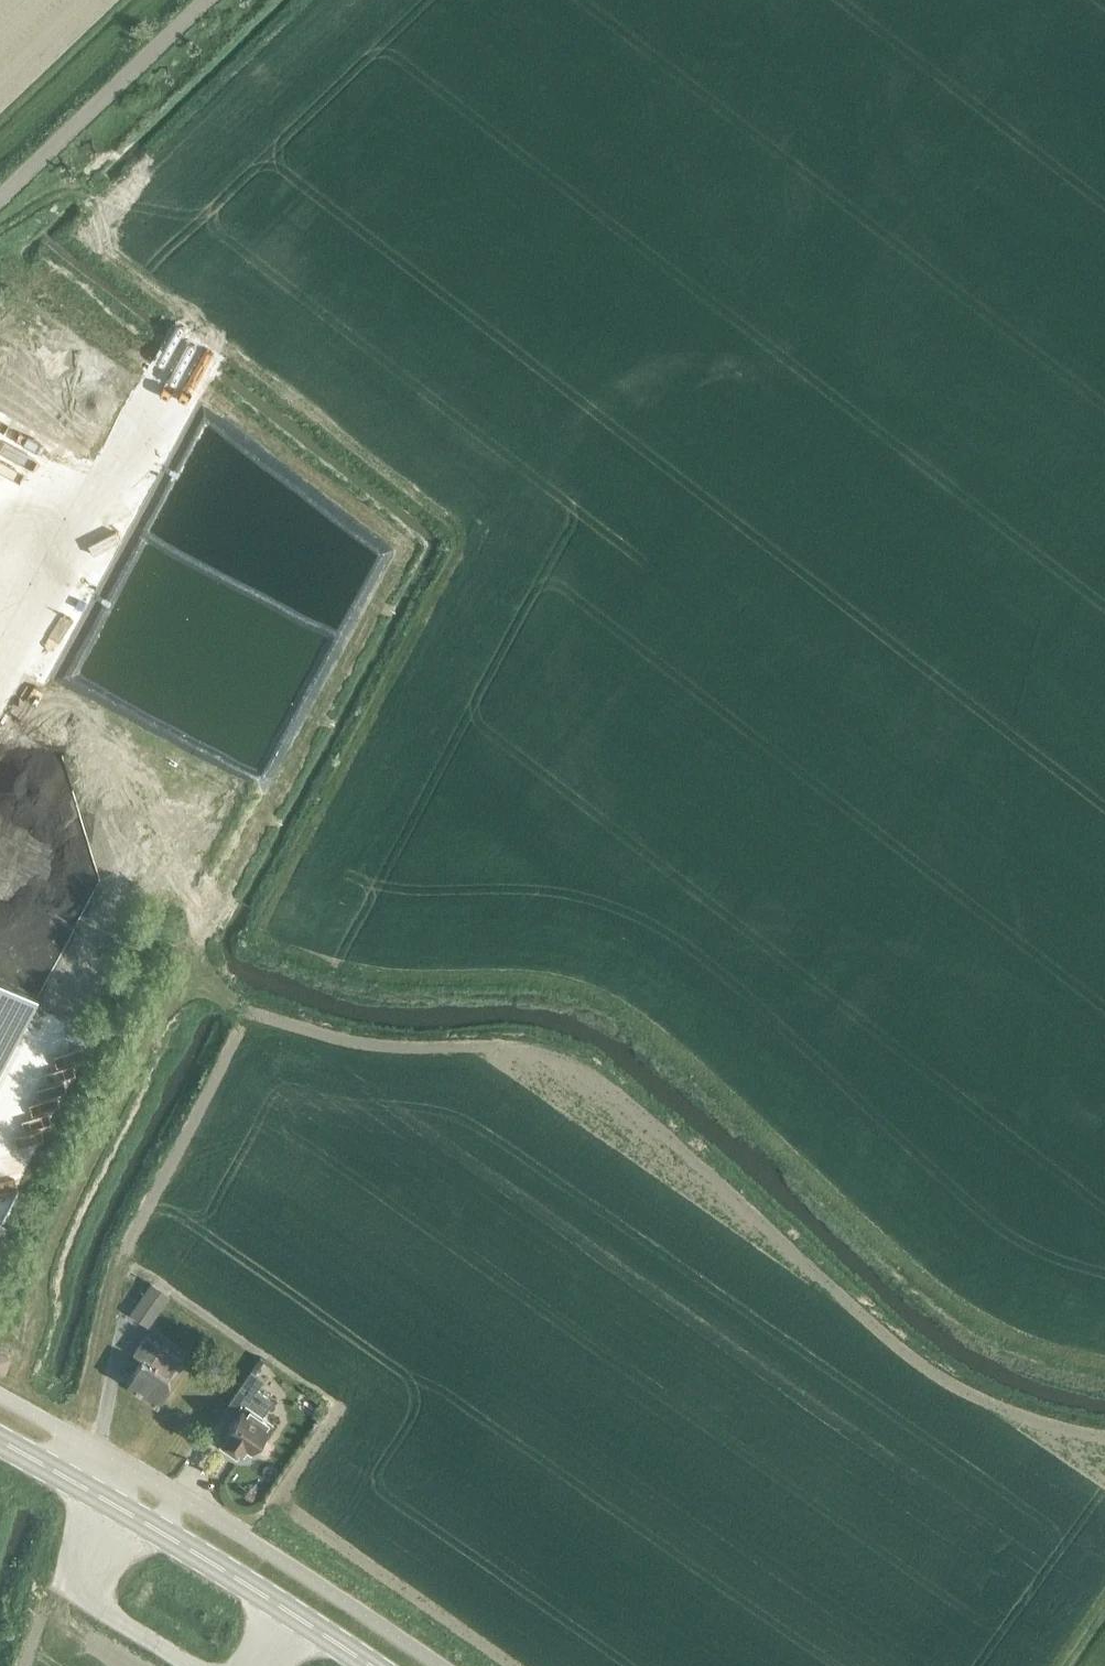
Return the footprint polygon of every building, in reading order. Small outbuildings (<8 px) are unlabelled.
[(37,996),(0,977),(0,1067),(37,996)] [(168,1294),(150,1282),(129,1313),(147,1325),(168,1294)] [(165,1376),(178,1359),(145,1335),(132,1353),(142,1360),(127,1382),(157,1403),(168,1386),(165,1376)] [(0,1352),(0,1370),(8,1356),(0,1352)] [(262,1417),(272,1400),(255,1389),(262,1377),(248,1368),(223,1407),(234,1414),(222,1434),(224,1435),(219,1443),(223,1446),(221,1448),(232,1455),(234,1451),(241,1456),(246,1448),(252,1452),(272,1423),(262,1417)]
